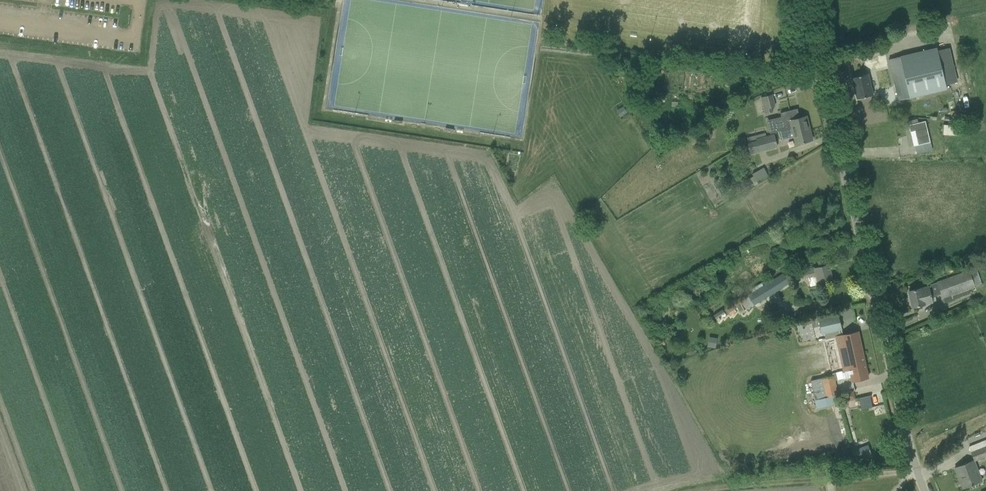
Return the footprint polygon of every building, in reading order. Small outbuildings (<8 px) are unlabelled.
[(889,59),(899,100),(947,89),(938,50),(937,48),(889,59)] [(868,74),(852,77),(857,99),(873,95),(868,74)] [(642,81),(641,81),(646,91),(654,87),(650,79),(645,81),(643,75),(640,77),(642,81)] [(763,97),(767,113),(773,112),(771,107),(775,106),(772,94),(763,97)] [(801,125),(803,132),(810,130),(806,116),(800,118),(797,109),(780,113),(782,119),(775,121),(777,131),(778,131),(778,132),(785,129),(792,127),(792,128),(801,125)] [(956,110),(950,111),(952,119),(958,117),(956,110)] [(926,121),(909,125),(911,132),(915,131),(919,145),(931,142),(926,121)] [(943,124),(943,134),(958,135),(958,133),(959,125),(943,124)] [(794,137),(796,144),(812,140),(810,130),(803,132),(801,125),(792,128),(792,127),(785,129),(778,132),(780,140),(794,137)] [(748,142),(747,143),(748,144),(749,148),(750,152),(750,154),(778,147),(774,133),(766,135),(756,138),(756,140),(748,142)] [(745,137),(737,139),(738,145),(746,143),(745,137)] [(753,174),(756,181),(768,175),(764,167),(753,174)] [(737,184),(741,193),(754,186),(750,177),(737,184)] [(779,262),(773,266),(776,270),(782,267),(779,262)] [(808,276),(810,286),(833,280),(829,264),(815,267),(807,269),(807,271),(804,272),(805,276),(808,276)] [(793,272),(794,280),(802,278),(800,270),(793,272)] [(976,286),(975,285),(970,271),(967,272),(938,282),(928,286),(929,286),(921,288),(919,288),(909,291),(913,307),(923,305),(925,304),(933,302),(931,297),(942,294),(943,298),(945,303),(954,300),(953,299),(952,295),(969,289),(976,286)] [(740,300),(746,310),(789,282),(783,273),(740,300)] [(851,377),(852,381),(868,378),(858,331),(843,335),(838,313),(819,318),(822,334),(824,333),(825,338),(835,336),(843,371),(845,371),(846,378),(851,377)] [(715,346),(717,337),(709,336),(707,345),(715,346)] [(811,380),(817,407),(839,402),(833,375),(811,380)] [(846,399),(855,399),(854,391),(845,391),(846,399)] [(870,394),(858,397),(861,409),(873,406),(870,394)] [(985,456),(985,446),(972,452),(975,460),(985,456)] [(855,450),(852,451),(855,458),(857,462),(873,456),(870,450),(866,451),(864,447),(855,450)] [(963,487),(963,488),(980,481),(974,467),(972,461),(955,468),(958,475),(961,474),(966,486),(963,487)]
